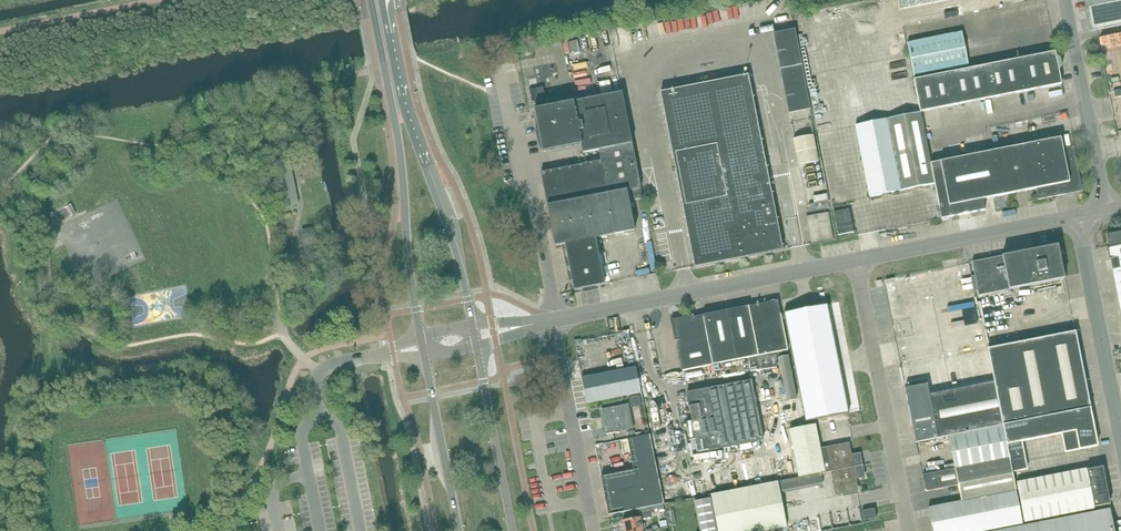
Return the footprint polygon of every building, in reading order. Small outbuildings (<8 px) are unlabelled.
[(900,10),(911,8),(910,0),(898,0),(900,10)] [(1120,25),(1120,0),(1086,0),(1092,31),(1120,25)] [(780,69),(802,65),(795,30),(774,34),(780,69)] [(914,77),(969,66),(962,33),(907,43),(914,77)] [(584,40),(588,53),(594,51),(590,38),(584,40)] [(1055,52),(1037,56),(1043,88),(1062,85),(1055,52)] [(1037,56),(1019,59),(1025,92),(1043,88),(1037,56)] [(573,78),(587,77),(586,66),(581,67),(580,57),(571,58),(573,78)] [(1019,59),(1002,63),(1008,95),(1025,92),(1019,59)] [(1002,63),(984,66),(991,99),(1008,95),(1002,63)] [(802,65),(780,69),(789,113),(810,109),(802,65)] [(984,66),(966,70),(973,102),(991,99),(984,66)] [(966,70),(949,73),(955,106),(973,102),(966,70)] [(949,73),(932,76),(938,109),(955,106),(949,73)] [(778,226),(765,159),(748,75),(661,92),(686,223),(695,267),(783,250),(778,226)] [(932,76),(914,80),(920,112),(938,109),(932,76)] [(529,90),(532,105),(546,102),(543,87),(529,90)] [(583,153),(632,143),(622,93),(535,109),(543,152),(581,145),(583,153)] [(870,197),(934,184),(935,184),(931,164),(920,112),(855,125),(870,197)] [(1061,138),(995,151),(1004,195),(1036,189),(1038,200),(1061,195),(1061,194),(1065,193),(1065,195),(1083,191),(1074,147),(1063,149),(1061,138)] [(629,201),(643,198),(632,144),(599,150),(602,161),(541,173),(548,206),(556,246),(566,244),(575,290),(605,284),(596,238),(635,230),(630,207),(633,206),(632,202),(630,203),(629,201)] [(1004,195),(995,151),(931,164),(935,184),(941,219),(963,215),(963,213),(967,213),(967,214),(985,211),(983,200),(1004,195)] [(284,205),(299,202),(291,157),(276,160),(284,205)] [(107,201),(118,204),(120,195),(109,193),(107,201)] [(75,199),(54,209),(59,219),(80,210),(75,199)] [(854,232),(850,213),(849,209),(833,212),(838,235),(854,232)] [(1108,236),(1110,248),(1108,248),(1120,314),(1120,233),(1108,236)] [(1064,279),(1064,277),(1058,246),(972,262),(978,289),(979,296),(1012,289),(1064,279)] [(972,290),(962,253),(944,257),(951,284),(956,282),(959,293),(972,290)] [(888,277),(891,289),(909,284),(906,272),(888,277)] [(915,275),(909,277),(914,293),(921,291),(915,275)] [(765,355),(788,351),(778,300),(764,303),(758,304),(758,303),(757,304),(758,307),(749,309),(749,306),(727,311),(737,360),(765,355)] [(849,414),(828,305),(784,313),(806,422),(849,414)] [(682,371),(737,360),(727,311),(703,315),(703,318),(694,320),(693,316),(692,316),(693,317),(679,320),(674,328),(676,341),(675,341),(675,342),(676,342),(682,371)] [(988,351),(994,382),(997,395),(1084,377),(1075,334),(988,351)] [(787,401),(797,399),(788,355),(779,357),(787,401)] [(587,404),(641,393),(636,367),(582,378),(587,404)] [(699,453),(763,440),(751,380),(687,393),(694,432),(689,433),(690,441),(696,440),(699,453)] [(1003,426),(997,395),(994,382),(929,395),(927,384),(905,388),(911,420),(913,420),(914,426),(912,426),(916,443),(934,439),(1003,426)] [(607,434),(634,429),(629,405),(603,410),(607,434)] [(1076,431),(1094,428),(1090,409),(1058,415),(1062,434),(1076,431)] [(1062,434),(1058,415),(1048,417),(1052,436),(1062,434)] [(1048,417),(1039,419),(1042,438),(1052,436),(1048,417)] [(1033,440),(1042,438),(1039,419),(1029,421),(1033,440)] [(1007,445),(1022,442),(1033,440),(1029,421),(1003,426),(1007,445)] [(848,444),(820,450),(815,425),(789,430),(799,477),(831,471),(861,465),(859,455),(851,456),(848,444)] [(940,472),(955,469),(1009,458),(1009,454),(1007,445),(1003,426),(934,439),(940,472)] [(1076,431),(1080,450),(1098,446),(1094,428),(1076,431)] [(663,504),(650,437),(649,435),(636,438),(634,431),(627,432),(629,439),(628,439),(633,464),(640,470),(601,477),(609,515),(637,510),(638,516),(654,513),(653,507),(663,504)] [(1063,443),(1078,440),(1076,431),(1062,434),(1063,443)] [(1063,443),(1065,452),(1080,450),(1078,440),(1063,443)] [(1009,454),(1023,451),(1022,442),(1007,445),(1009,454)] [(1010,463),(1025,461),(1023,451),(1009,454),(1009,458),(1010,463)] [(1012,473),(1010,463),(1009,458),(955,469),(940,472),(925,475),(924,475),(923,477),(923,478),(925,489),(925,490),(927,491),(928,491),(958,485),(961,501),(1016,491),(1012,473)] [(1012,473),(1027,470),(1025,461),(1010,463),(1012,473)] [(862,466),(863,466),(863,465),(861,465),(831,471),(831,472),(832,472),(836,495),(858,491),(855,479),(864,477),(862,466)] [(1094,506),(1087,472),(1086,469),(1057,475),(1065,515),(1094,509),(1094,506)] [(1087,472),(1094,506),(1109,503),(1107,492),(1105,492),(1104,487),(1106,486),(1102,469),(1087,472)] [(1065,515),(1057,475),(1037,479),(1045,519),(1065,515)] [(1037,479),(1017,483),(1025,523),(1045,519),(1037,479)] [(782,502),(778,482),(712,495),(718,530),(769,530),(786,528),(787,528),(782,502)] [(1022,524),(1016,491),(961,501),(929,508),(933,530),(988,530),(1022,524)] [(694,501),(700,530),(717,530),(711,498),(694,501)] [(366,512),(368,524),(382,521),(379,509),(366,512)] [(875,509),(862,511),(864,521),(867,520),(877,518),(875,513),(875,509)] [(1114,529),(1110,509),(998,530),(1114,530),(1114,529)] [(640,518),(622,521),(624,530),(643,530),(640,518)]
